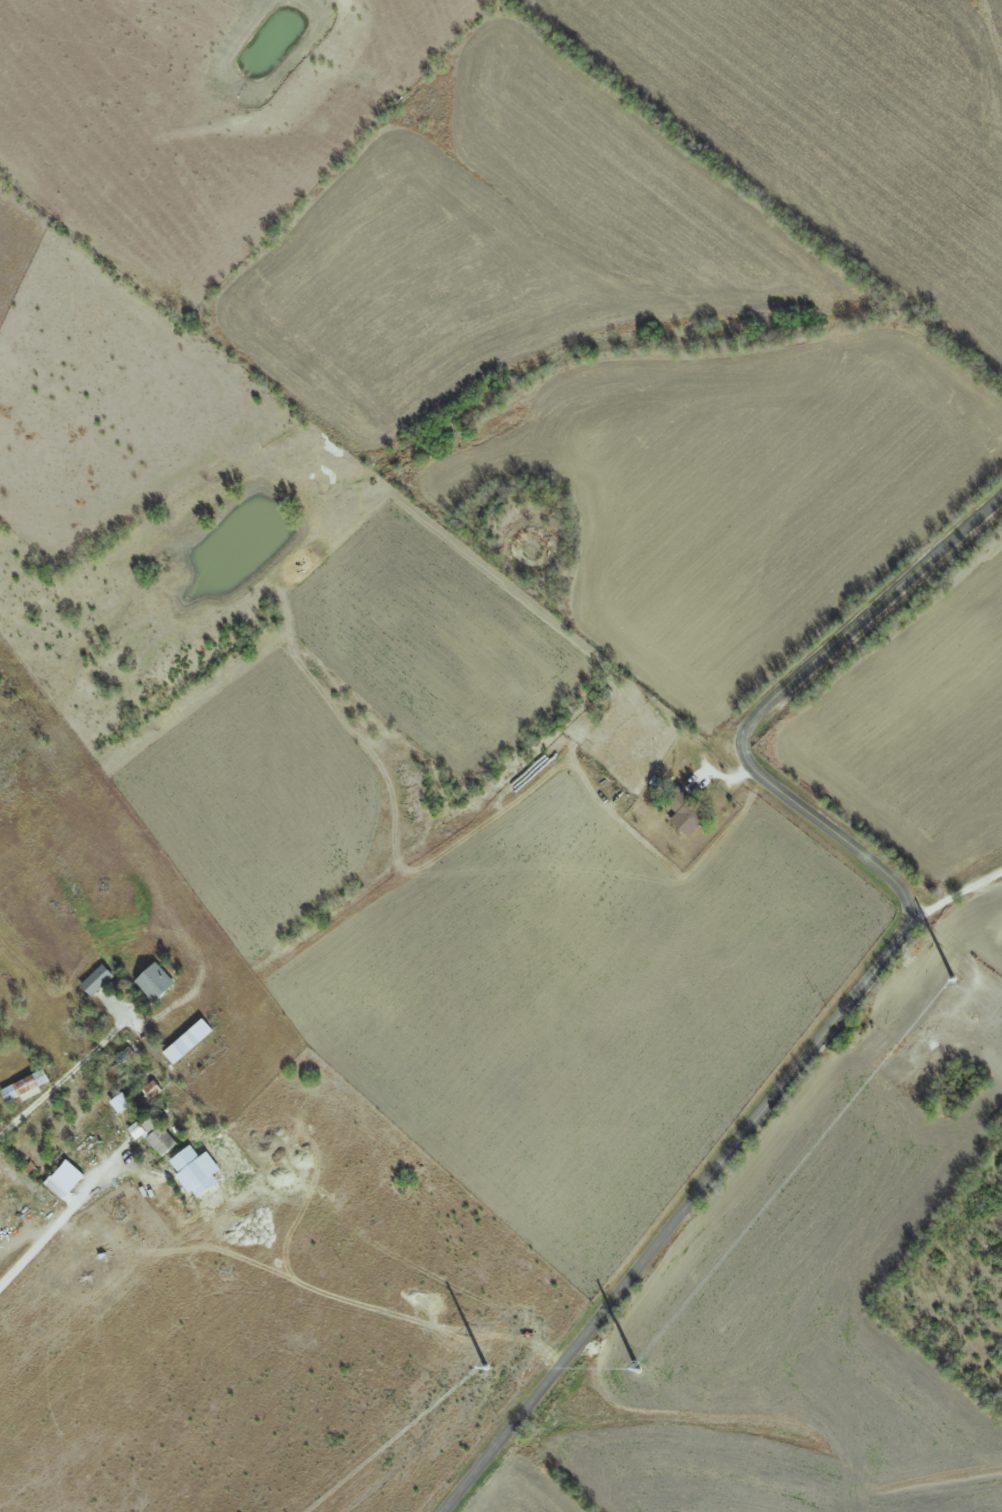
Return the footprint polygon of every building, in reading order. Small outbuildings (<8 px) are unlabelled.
[(175,982),(155,961),(135,981),(155,1002),(175,982)] [(80,984),(91,996),(114,975),(103,963),(80,984)] [(173,1064),(214,1030),(204,1018),(163,1051),(173,1064)] [(42,1092),(39,1086),(50,1081),(44,1068),(0,1089),(7,1102),(20,1096),(23,1101),(42,1092)] [(118,1113),(131,1104),(123,1092),(110,1101),(118,1113)] [(143,1134),(159,1156),(178,1143),(157,1115),(141,1126),(137,1120),(128,1127),(136,1139),(143,1134)] [(169,1161),(183,1179),(184,1178),(193,1190),(204,1182),(190,1164),(195,1161),(208,1179),(212,1175),(190,1145),(169,1161)]
